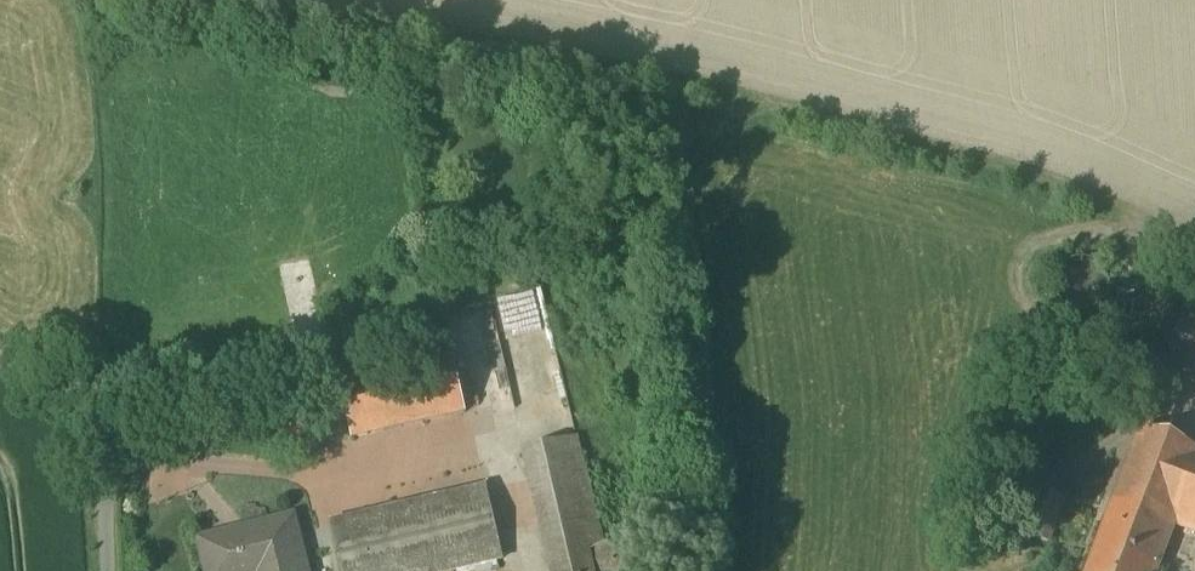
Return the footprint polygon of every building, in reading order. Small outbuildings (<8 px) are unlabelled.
[(1151,281),(1133,328),(1174,343),(1183,320),(1194,325),(1194,297),(1151,281)] [(1183,320),(1174,343),(1166,366),(1194,377),(1194,325),(1183,320)] [(454,360),(340,385),(352,438),(466,412),(454,360)] [(493,391),(490,390),(488,391),(486,392),(483,394),(483,397),(482,399),(483,401),(484,403),(485,404),(487,406),(491,406),(494,406),(496,404),(497,402),(498,399),(498,396),(497,394),(495,392),(493,391)] [(1142,431),(1115,503),(1175,526),(1194,533),(1194,451),(1142,431)] [(524,452),(552,570),(633,570),(642,569),(635,540),(587,551),(569,474),(584,470),(576,439),(524,452)] [(331,525),(341,570),(456,570),(503,560),(487,489),(331,525)] [(1037,493),(1023,536),(1049,545),(1063,502),(1037,493)] [(1115,503),(1089,570),(1158,570),(1175,526),(1115,503)] [(201,542),(208,570),(306,570),(293,519),(201,542)]
